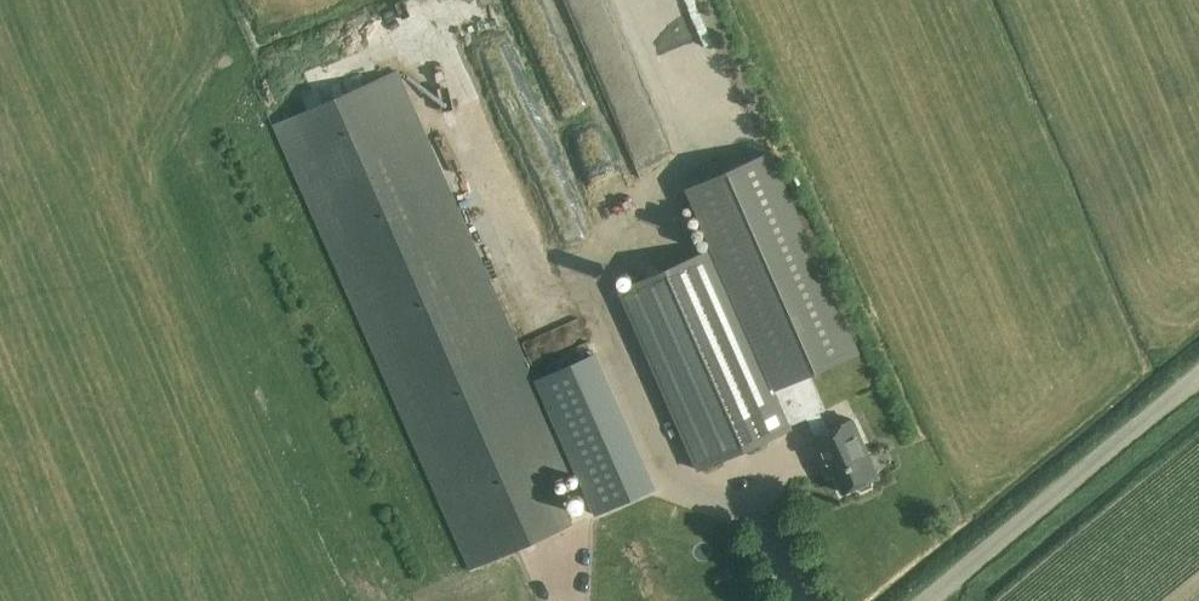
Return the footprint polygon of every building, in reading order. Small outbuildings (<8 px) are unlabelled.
[(378,60),(398,53),(393,41),(374,48),(378,60)] [(573,524),(494,344),(377,80),(274,126),(470,569),(516,549),(573,524)] [(601,192),(615,186),(611,176),(630,167),(619,143),(586,158),(601,192)] [(790,424),(807,417),(815,435),(812,436),(822,459),(827,457),(842,492),(856,485),(861,489),(871,485),(871,479),(878,476),(852,419),(827,429),(820,411),(826,409),(809,372),(856,352),(768,153),(686,189),(713,248),(618,289),(697,468),(791,427),(790,424)] [(556,239),(595,228),(591,216),(552,227),(556,239)] [(535,379),(595,513),(653,488),(593,354),(535,379)]
